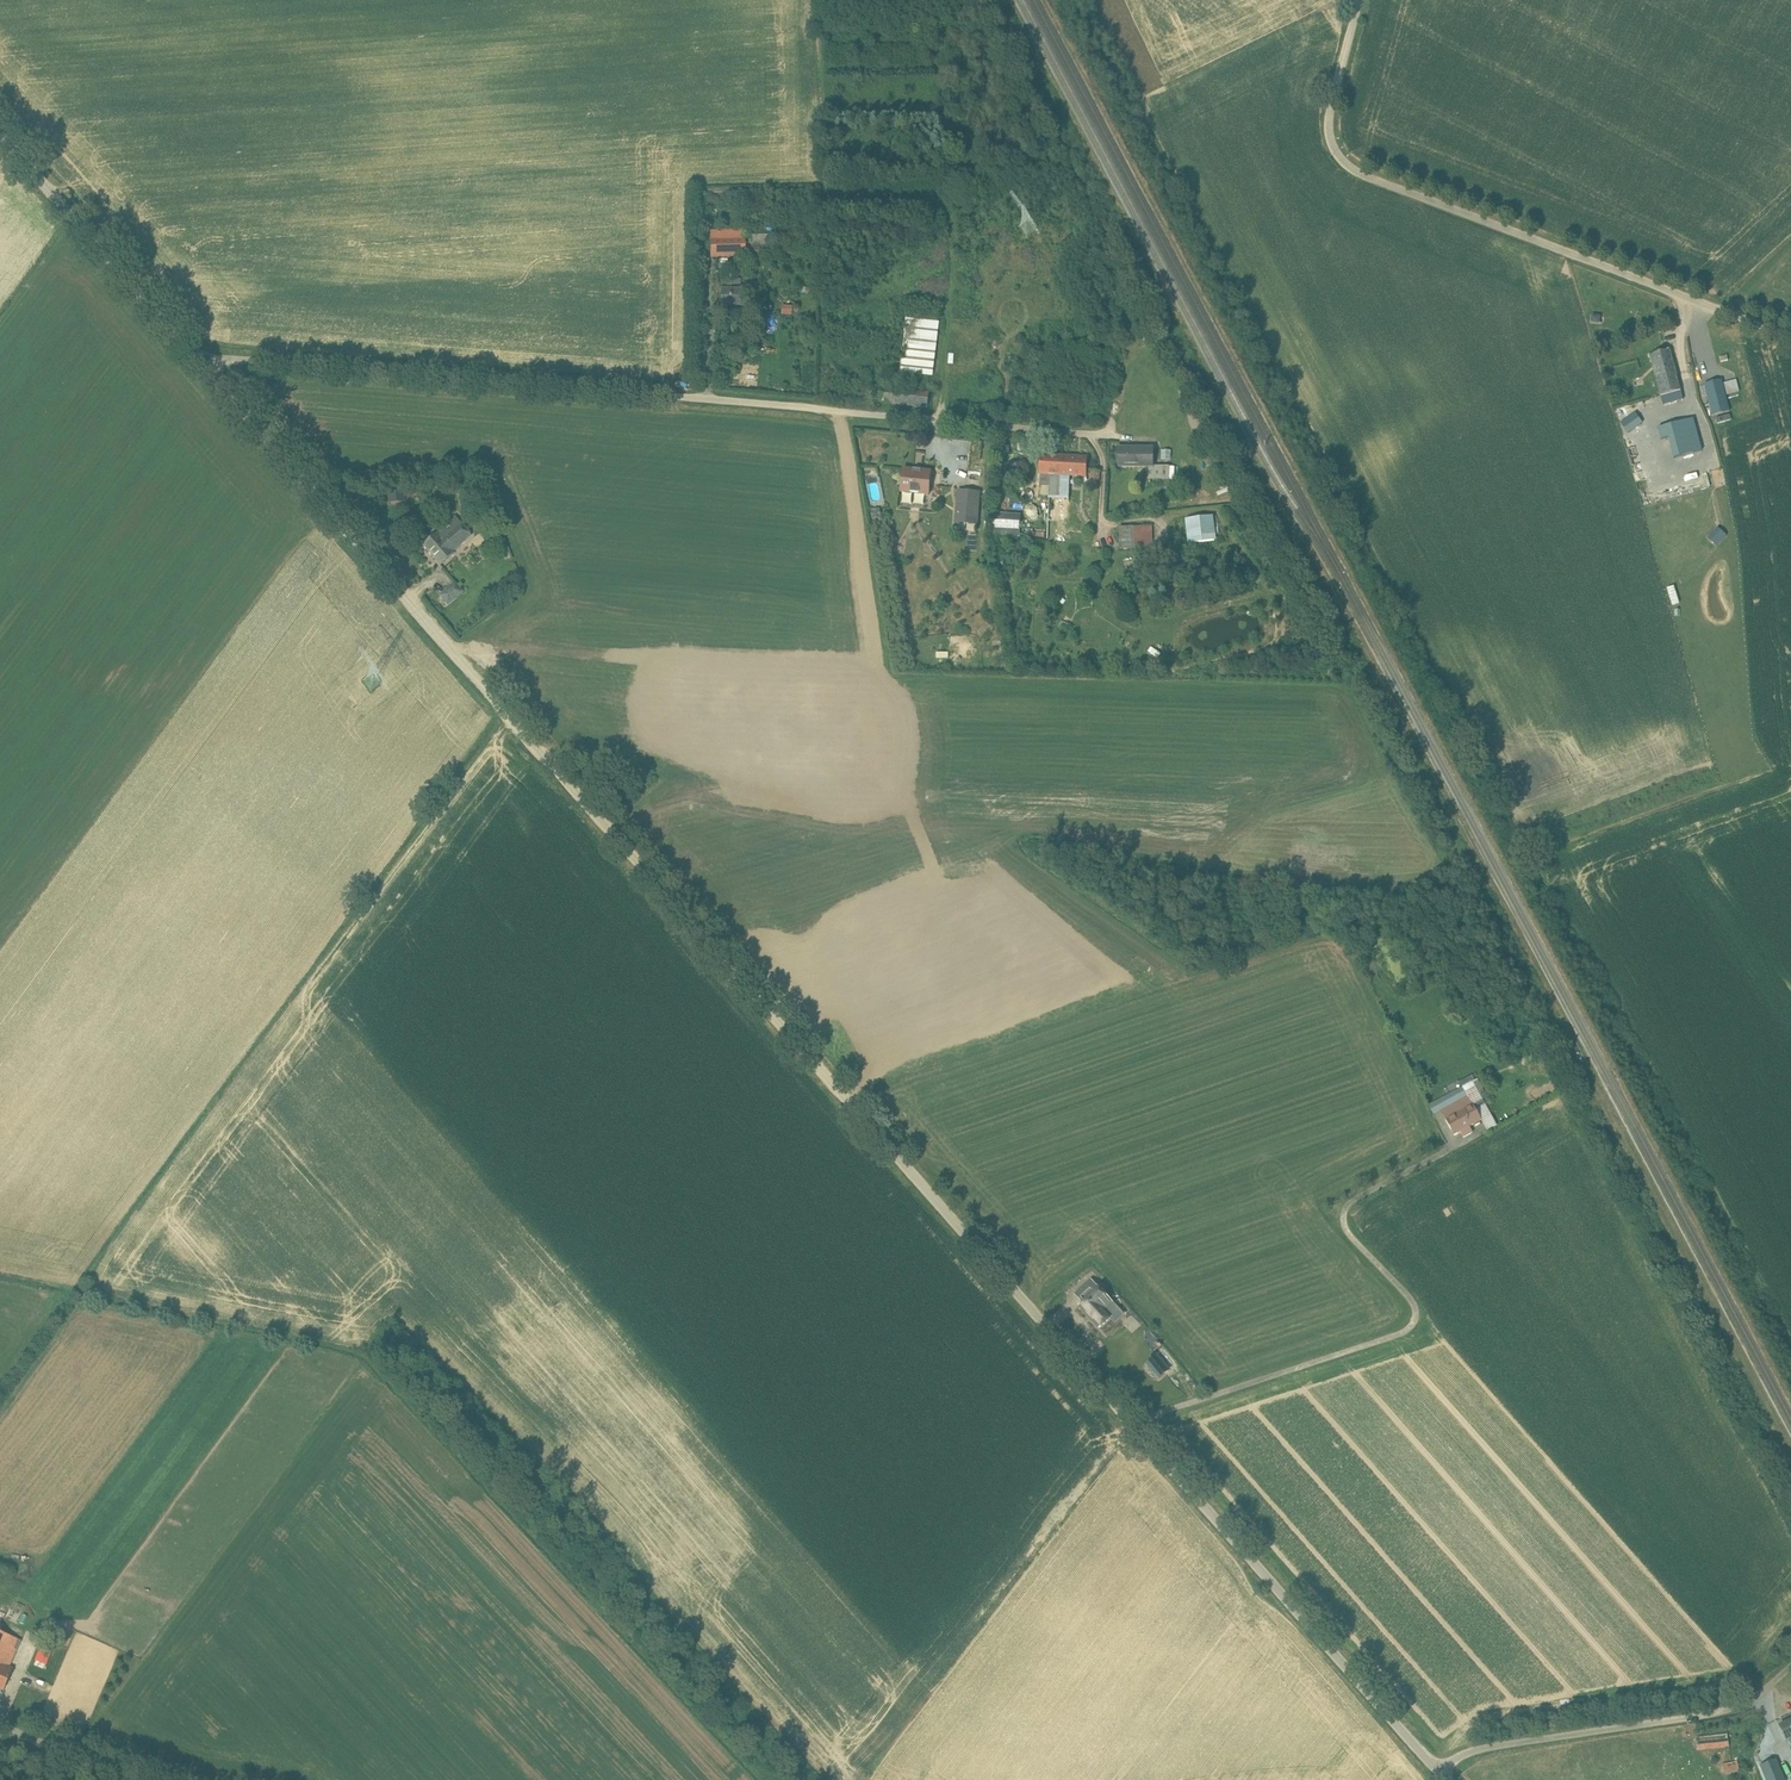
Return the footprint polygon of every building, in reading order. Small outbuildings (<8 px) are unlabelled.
[(711,232),(712,256),(770,255),(770,235),(743,235),(743,231),(711,232)] [(721,306),(740,306),(740,279),(722,279),(721,294),(721,306)] [(781,313),(792,315),(793,305),(783,304),(781,313)] [(934,376),(940,321),(908,317),(902,372),(934,376)] [(1670,350),(1650,355),(1653,367),(1661,396),(1681,391),(1673,361),(1670,350)] [(1726,382),(1728,394),(1741,392),(1738,379),(1726,382)] [(1708,396),(1713,415),(1730,411),(1725,391),(1721,380),(1705,384),(1708,396)] [(882,387),(880,403),(928,408),(930,392),(908,390),(899,389),(882,387)] [(1621,423),(1628,432),(1642,422),(1635,413),(1621,423)] [(1730,414),(1717,415),(1718,423),(1731,421),(1730,414)] [(1693,419),(1658,428),(1661,439),(1668,437),(1674,458),(1702,450),(1693,419)] [(965,441),(964,458),(984,459),(985,442),(965,441)] [(1147,478),(1169,479),(1170,466),(1162,466),(1153,466),(1154,448),(1118,448),(1118,465),(1147,466),(1147,478)] [(1048,520),(1058,521),(1063,456),(1041,455),(1039,485),(1050,485),(1048,520)] [(1058,521),(1058,531),(1068,531),(1068,521),(1070,476),(1086,477),(1087,458),(1063,456),(1058,521)] [(1020,461),(1013,465),(1016,473),(1024,470),(1020,461)] [(901,491),(929,494),(931,472),(904,469),(902,481),(901,491)] [(1091,480),(1101,480),(1100,470),(1091,470),(1091,480)] [(441,476),(434,476),(434,484),(442,484),(441,476)] [(404,490),(388,492),(389,503),(405,501),(404,490)] [(958,490),(956,523),(978,524),(980,492),(958,490)] [(1008,509),(1007,494),(996,495),(997,509),(1008,509)] [(880,508),(871,510),(873,519),(882,518),(880,508)] [(990,513),(989,528),(994,528),(1020,530),(1021,514),(990,513)] [(1213,516),(1187,520),(1190,543),(1216,540),(1213,516)] [(423,545),(441,565),(454,554),(452,552),(472,535),(457,518),(442,531),(441,529),(423,545)] [(886,524),(882,528),(886,532),(890,528),(886,524)] [(1134,526),(1119,527),(1120,549),(1135,549),(1134,526)] [(1708,538),(1717,546),(1726,536),(1717,528),(1708,538)] [(1007,547),(1003,553),(1006,556),(1011,550),(1007,547)] [(455,582),(440,595),(449,605),(464,591),(455,582)] [(1156,600),(1157,600),(1157,596),(1149,597),(1151,607),(1157,607),(1156,600)] [(1066,622),(1063,627),(1069,631),(1072,626),(1066,622)] [(1455,1104),(1442,1111),(1455,1135),(1461,1131),(1464,1137),(1472,1132),(1469,1126),(1481,1119),(1473,1105),(1468,1096),(1455,1104)] [(1092,1280),(1076,1294),(1083,1302),(1080,1306),(1100,1328),(1112,1316),(1105,1309),(1113,1302),(1100,1287),(1099,1288),(1092,1280)] [(1123,1323),(1132,1333),(1142,1324),(1133,1314),(1123,1323)] [(1170,1369),(1157,1354),(1146,1363),(1159,1379),(1170,1369)] [(4,1690),(9,1679),(14,1668),(10,1666),(21,1640),(0,1631),(0,1688),(4,1690)] [(42,1646),(36,1659),(46,1663),(52,1650),(42,1646)] [(1787,1739),(1788,1739),(1790,1745),(1790,1720),(1780,1725),(1787,1739)] [(1697,1737),(1698,1749),(1729,1745),(1728,1734),(1697,1737)] [(1766,1779),(1784,1779),(1776,1760),(1760,1766),(1766,1779)] [(1723,1764),(1725,1774),(1740,1771),(1738,1761),(1723,1764)]
